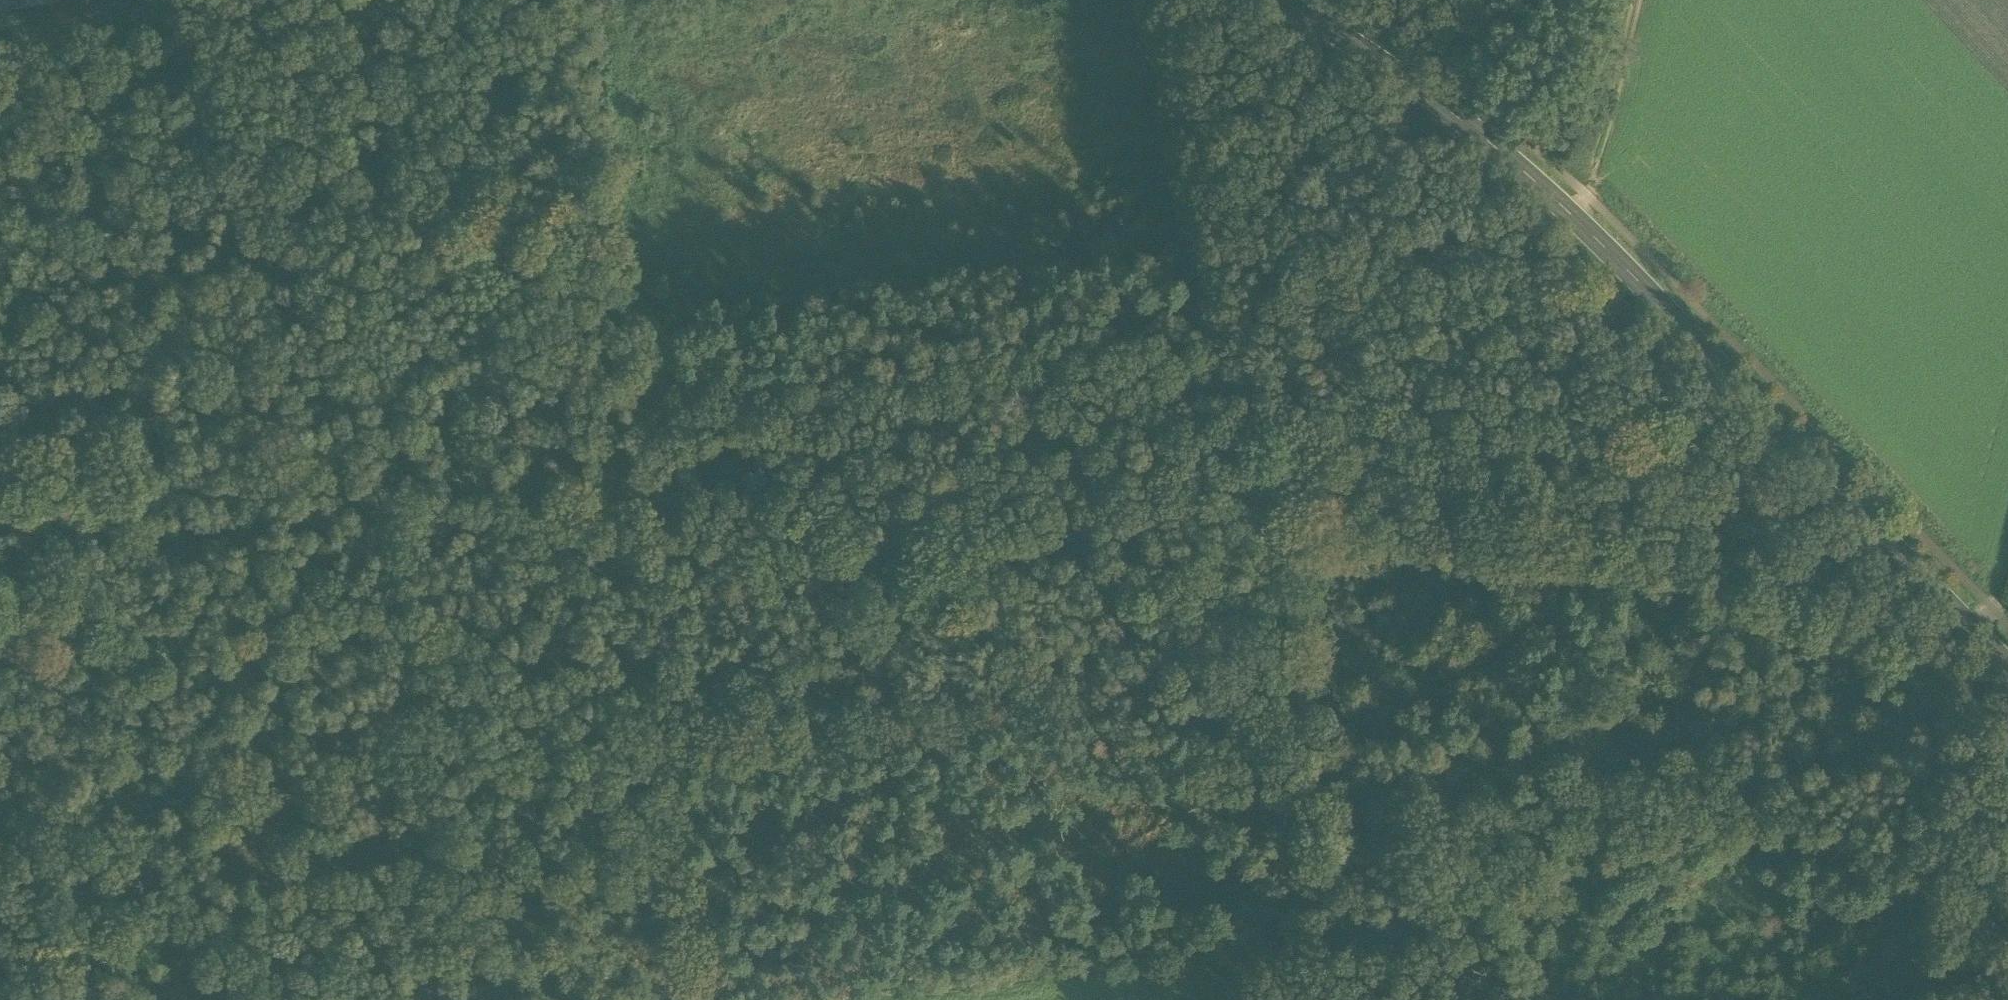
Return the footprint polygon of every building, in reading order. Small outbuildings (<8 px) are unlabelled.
[(19,1),(14,2),(14,0),(0,0),(0,11),(61,3),(60,0),(19,0),(19,1)]
